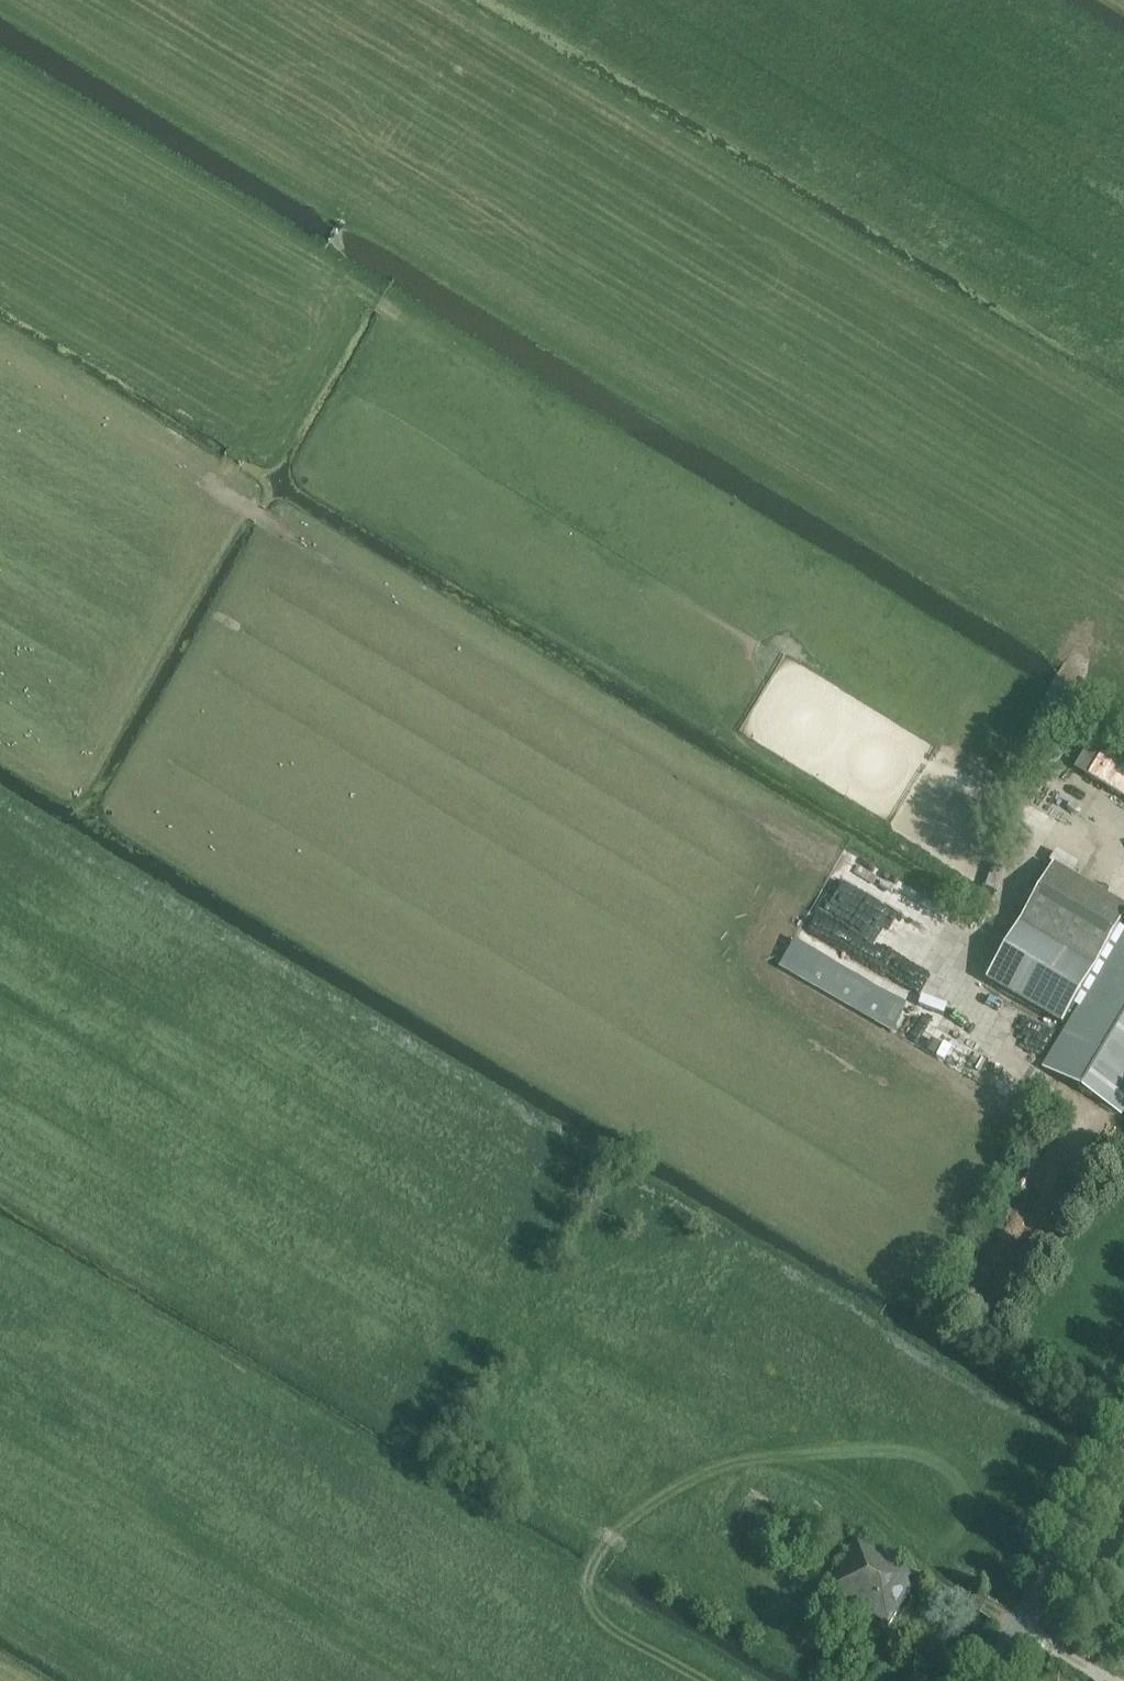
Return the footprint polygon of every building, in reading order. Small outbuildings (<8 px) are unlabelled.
[(1074,770),(1123,800),(1123,768),(1101,754),(1100,756),(1087,749),(1074,770)] [(1053,866),(987,978),(1063,1024),(1123,919),(1123,908),(1053,866)] [(1042,1069),(1118,1115),(1123,1104),(1123,930),(1042,1069)] [(888,1629),(918,1578),(856,1541),(826,1592),(888,1629)]
